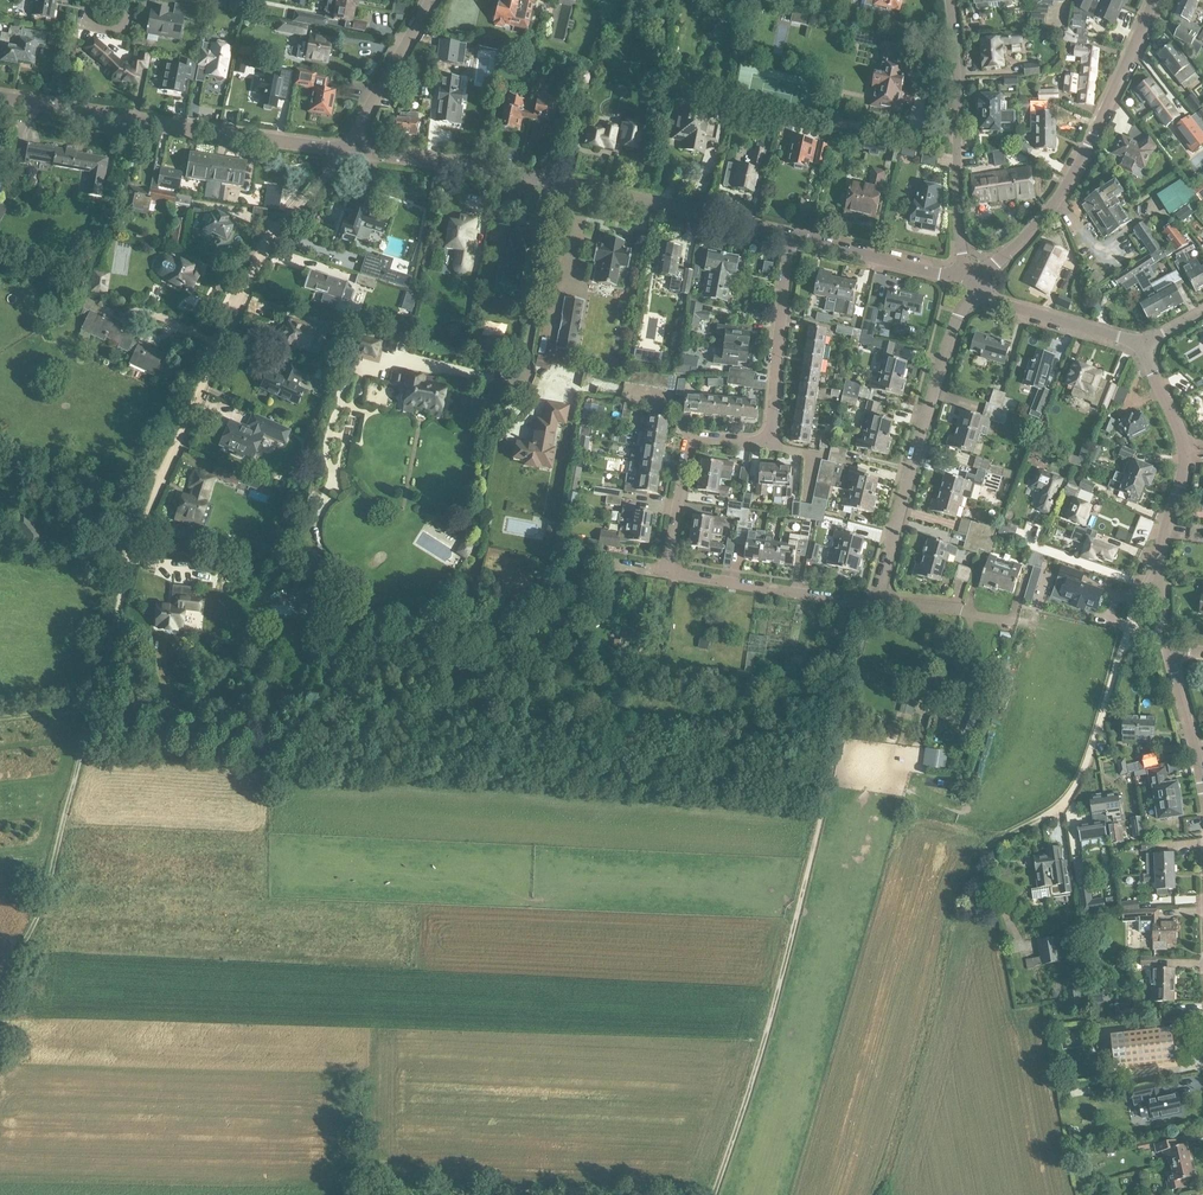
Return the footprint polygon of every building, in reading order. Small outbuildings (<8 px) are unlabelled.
[(36,5),(33,5),(31,15),(54,19),(57,2),(60,2),(60,0),(37,0),(36,5)] [(243,0),(230,0),(228,10),(241,13),(243,0)] [(253,11),(255,1),(249,0),(246,0),(245,9),(253,11)] [(501,7),(497,6),(497,7),(496,6),(495,8),(495,9),(494,10),(494,11),(494,13),(495,14),(493,24),(495,26),(502,28),(504,27),(505,25),(527,30),(534,0),(503,0),(501,7)] [(860,8),(890,15),(891,10),(901,12),(904,0),(863,0),(860,8)] [(977,5),(977,9),(979,10),(988,9),(989,8),(989,4),(995,3),(995,0),(975,0),(976,5),(977,5)] [(1096,17),(1115,26),(1122,8),(1103,0),(1075,0),(1072,7),(1074,7),(1071,28),(1086,30),(1088,17),(1095,18),(1096,17)] [(1122,8),(1126,0),(1103,0),(1122,8)] [(1197,37),(1202,28),(1191,22),(1199,5),(1189,0),(1180,0),(1171,21),(1172,24),(1178,26),(1181,25),(1181,24),(1181,25),(1180,27),(1180,28),(1197,37)] [(293,22),(308,25),(327,29),(328,20),(335,19),(352,23),(351,29),(365,32),(367,23),(352,20),(355,7),(326,1),(323,17),(295,11),(293,22)] [(147,33),(180,39),(184,19),(194,20),(197,8),(175,4),(173,13),(169,13),(170,9),(154,7),(153,11),(152,11),(147,33)] [(205,18),(206,11),(197,10),(196,16),(205,18)] [(807,25),(809,14),(794,11),(791,22),(807,25)] [(306,37),(308,25),(293,22),(278,19),(276,31),(306,37)] [(1039,30),(1039,21),(1031,19),(1016,21),(1016,32),(1039,30)] [(717,24),(715,28),(716,31),(720,34),(723,33),(725,28),(724,25),(720,23),(717,24)] [(1180,27),(1174,37),(1191,47),(1197,37),(1180,28),(1180,27)] [(3,64),(5,63),(17,65),(17,61),(18,55),(21,31),(9,29),(9,34),(1,33),(0,42),(0,64),(3,64)] [(37,55),(39,45),(45,46),(47,34),(22,29),(21,31),(18,55),(17,61),(34,63),(35,54),(37,55)] [(1066,41),(1072,42),(1071,52),(1076,52),(1075,57),(1083,58),(1082,65),(1097,66),(1099,50),(1084,49),(1084,46),(1086,46),(1088,39),(1078,36),(1074,35),(1070,31),(1068,29),(1064,29),(1062,36),(1064,40),(1066,41)] [(298,58),(327,63),(329,55),(330,55),(331,54),(332,49),(331,47),(330,47),(331,39),(319,37),(320,33),(311,31),(310,40),(301,39),(300,47),(298,47),(297,49),(300,49),(298,58)] [(980,40),(982,69),(1006,67),(1003,46),(1024,44),(1023,33),(1018,33),(1019,34),(1012,34),(999,35),(999,37),(980,40)] [(113,71),(112,81),(122,83),(122,82),(138,85),(141,68),(145,69),(146,69),(148,69),(151,54),(140,52),(140,58),(133,57),(132,63),(121,62),(107,49),(107,48),(94,37),(84,49),(105,66),(106,64),(109,64),(113,71)] [(200,48),(197,66),(206,68),(205,75),(206,76),(205,77),(214,79),(216,82),(220,83),(224,80),(224,79),(226,80),(233,47),(228,46),(228,45),(226,42),(218,40),(215,43),(214,44),(210,43),(210,44),(203,42),(202,49),(200,48)] [(883,51),(878,75),(876,75),(872,91),(874,92),(871,107),(901,114),(904,103),(900,103),(905,79),(900,78),(904,64),(896,62),(898,55),(899,54),(901,44),(884,40),(881,50),(883,51)] [(67,52),(69,42),(57,41),(55,50),(67,52)] [(467,44),(441,41),(439,61),(457,64),(457,54),(466,55),(467,44)] [(1175,77),(1181,84),(1196,73),(1190,65),(1173,43),(1158,55),(1175,77)] [(239,46),(238,54),(252,57),(254,49),(239,46)] [(234,72),(244,74),(246,67),(247,59),(237,57),(234,72)] [(160,90),(181,94),(184,79),(193,81),(197,63),(178,59),(176,65),(165,63),(160,90)] [(1041,75),(1040,64),(1024,65),(1025,77),(1041,75)] [(1063,92),(1079,94),(1078,104),(1093,106),(1097,66),(1082,65),(1081,75),(1064,74),(1063,92)] [(293,86),(313,90),(309,110),(329,114),(333,91),(325,89),(328,78),(317,76),(317,73),(296,69),(293,86)] [(279,97),(287,99),(292,73),(282,71),(280,80),(267,77),(266,81),(256,79),(253,91),(263,93),(260,107),(263,107),(263,110),(271,112),(272,109),(277,110),(279,97)] [(590,73),(578,71),(576,81),(588,84),(590,73)] [(1018,77),(1005,77),(1005,85),(1018,85),(1018,77)] [(544,80),(537,79),(535,89),(542,90),(544,80)] [(453,80),(452,87),(444,86),(444,91),(440,90),(436,122),(460,125),(463,106),(461,106),(462,93),(464,93),(466,81),(453,80)] [(1151,81),(1135,93),(1143,105),(1147,102),(1150,107),(1145,111),(1146,113),(1165,98),(1151,81)] [(1058,101),(1058,91),(1039,91),(1039,102),(1058,101)] [(722,122),(727,95),(710,92),(706,115),(677,109),(671,139),(682,142),(680,150),(704,155),(707,142),(718,144),(722,123),(720,123),(720,122),(722,122)] [(1202,107),(1193,94),(1186,100),(1196,112),(1202,107)] [(522,118),(533,121),(534,113),(524,111),(526,101),(522,100),(522,99),(520,98),(520,99),(508,97),(506,106),(508,106),(508,109),(505,108),(501,129),(519,133),(522,118)] [(538,97),(534,113),(533,121),(543,123),(544,119),(553,121),(557,101),(538,97)] [(977,109),(979,112),(979,113),(982,113),(982,112),(993,112),(1007,112),(1007,102),(1001,102),(1001,97),(979,97),(979,102),(977,104),(977,109)] [(1154,111),(1167,128),(1172,124),(1175,128),(1174,129),(1193,154),(1202,146),(1202,133),(1190,116),(1183,121),(1180,118),(1165,98),(1146,113),(1148,116),(1154,111)] [(422,109),(430,109),(431,100),(423,99),(422,109)] [(1017,110),(1032,110),(1031,101),(1017,101),(1017,110)] [(584,110),(571,107),(569,119),(581,121),(584,110)] [(754,111),(741,108),(738,117),(751,121),(754,111)] [(416,136),(417,131),(418,129),(419,126),(417,124),(418,113),(411,112),(408,114),(402,113),(400,113),(399,118),(394,118),(393,134),(416,136)] [(982,112),(982,113),(982,133),(1001,133),(1001,124),(1014,124),(1014,125),(1014,112),(1007,112),(993,112),(982,112)] [(1031,131),(1036,131),(1057,131),(1057,113),(1031,112),(1031,131)] [(822,125),(827,126),(833,127),(833,128),(848,131),(850,121),(824,115),(822,125)] [(614,145),(639,151),(640,144),(642,143),(644,136),(642,134),(643,128),(625,124),(622,123),(621,128),(607,125),(604,133),(587,129),(584,146),(602,150),(603,148),(613,150),(614,145)] [(825,127),(823,134),(831,136),(833,129),(825,127)] [(1057,132),(1057,131),(1036,131),(1036,150),(1057,150),(1057,132)] [(803,170),(803,167),(804,168),(805,167),(806,167),(808,168),(808,167),(810,167),(810,163),(813,164),(818,141),(793,135),(786,163),(795,165),(795,168),(803,170)] [(1122,158),(1119,166),(1133,173),(1137,165),(1145,169),(1153,153),(1158,149),(1150,138),(1139,147),(1122,138),(1114,154),(1122,158)] [(869,154),(879,156),(879,153),(886,154),(887,148),(889,149),(890,143),(888,143),(866,139),(864,149),(870,151),(869,154)] [(1019,141),(1017,141),(1017,149),(1019,149),(1029,155),(1033,150),(1019,141)] [(29,165),(30,160),(53,164),(53,166),(79,171),(90,173),(86,194),(102,197),(108,159),(76,153),(77,152),(23,143),(19,164),(29,165)] [(825,166),(829,146),(820,143),(815,164),(825,166)] [(760,169),(764,150),(754,147),(750,168),(728,163),(723,186),(739,189),(740,191),(745,192),(746,191),(754,193),(759,169),(760,169)] [(902,155),(915,158),(916,150),(904,147),(903,151),(901,151),(900,154),(902,155)] [(899,152),(891,150),(889,161),(897,163),(899,152)] [(994,152),(997,166),(1005,165),(1003,150),(994,152)] [(186,177),(207,180),(203,199),(215,200),(216,191),(217,182),(221,157),(190,152),(186,177)] [(247,161),(221,157),(217,182),(243,186),(247,161)] [(183,172),(161,168),(157,187),(179,191),(183,172)] [(883,184),(886,172),(873,169),(869,187),(852,183),(844,218),(859,221),(860,216),(875,219),(882,187),(885,188),(885,185),(883,184)] [(1031,169),(1009,172),(1010,184),(1015,183),(1017,199),(1017,201),(1035,198),(1031,169)] [(1015,183),(1010,184),(1009,172),(972,178),(975,205),(1017,199),(1015,183)] [(1159,187),(1162,193),(1160,194),(1173,214),(1193,201),(1197,199),(1193,192),(1192,190),(1185,178),(1182,180),(1178,175),(1159,187)] [(1109,237),(1132,222),(1122,207),(1126,205),(1124,201),(1120,204),(1117,199),(1126,194),(1117,181),(1086,202),(1086,203),(1083,205),(1104,238),(1108,236),(1109,237)] [(1192,190),(1193,192),(1202,202),(1202,201),(1202,181),(1192,190)] [(922,230),(935,233),(941,204),(939,204),(942,188),(919,183),(911,222),(923,225),(922,230)] [(147,214),(149,204),(165,208),(166,203),(174,205),(176,195),(150,189),(150,192),(131,187),(126,209),(147,214)] [(8,207),(0,203),(0,223),(8,207)] [(207,207),(190,205),(188,218),(197,220),(198,211),(206,213),(207,207)] [(342,239),(355,243),(356,239),(367,242),(371,230),(383,234),(387,220),(367,214),(368,211),(352,206),(347,220),(344,219),(340,232),(343,233),(342,239)] [(1184,209),(1176,215),(1179,220),(1182,223),(1194,214),(1187,206),(1184,209)] [(213,210),(202,234),(218,242),(220,238),(226,241),(235,223),(229,219),(229,218),(213,210)] [(465,272),(467,271),(468,269),(477,218),(461,215),(459,226),(449,224),(444,249),(456,251),(453,266),(453,268),(454,269),(455,271),(456,272),(458,273),(459,274),(461,274),(463,273),(465,272)] [(187,220),(176,218),(170,248),(181,250),(186,227),(187,221),(187,220)] [(1142,240),(1153,255),(1163,249),(1153,234),(1152,235),(1145,223),(1135,229),(1137,232),(1135,234),(1139,240),(1142,240)] [(531,229),(511,225),(508,240),(509,240),(501,281),(502,281),(501,284),(516,287),(517,284),(518,284),(526,244),(528,244),(531,229)] [(1162,234),(1172,247),(1165,253),(1167,257),(1175,253),(1176,252),(1177,252),(1181,249),(1188,245),(1189,245),(1187,243),(1184,238),(1182,235),(1174,225),(1162,234)] [(1048,229),(1044,236),(1049,239),(1053,232),(1048,229)] [(596,245),(593,261),(602,263),(598,284),(615,287),(619,266),(628,267),(631,251),(622,249),(623,241),(618,240),(617,240),(617,242),(612,241),(612,239),(607,238),(605,246),(596,245)] [(183,241),(182,250),(191,253),(193,243),(183,241)] [(1039,255),(1061,267),(1062,268),(1068,255),(1045,242),(1039,255)] [(1188,245),(1181,249),(1184,255),(1187,253),(1195,249),(1192,244),(1189,246),(1188,245)] [(658,256),(662,257),(659,271),(672,274),(669,290),(680,292),(680,294),(689,295),(692,278),(693,272),(684,270),(684,272),(675,270),(679,248),(664,245),(664,246),(660,246),(658,256)] [(1150,256),(1131,269),(1135,276),(1151,268),(1155,265),(1157,264),(1167,257),(1165,253),(1163,249),(1153,255),(1151,256),(1150,256)] [(1175,253),(1178,258),(1176,259),(1180,267),(1181,266),(1182,267),(1196,292),(1202,289),(1202,281),(1198,272),(1194,273),(1188,263),(1184,255),(1181,249),(1177,252),(1176,252),(1175,253)] [(704,270),(706,270),(719,272),(721,266),(726,266),(728,254),(708,250),(708,252),(701,250),(700,258),(702,259),(701,262),(706,263),(704,270)] [(1077,265),(1084,283),(1076,286),(1084,306),(1093,302),(1085,283),(1088,282),(1081,264),(1076,251),(1073,252),(1076,259),(1078,265),(1077,265)] [(721,266),(719,272),(733,275),(734,270),(741,271),(742,266),(743,267),(745,259),(736,257),(737,256),(728,254),(726,266),(721,266)] [(1061,267),(1039,255),(1037,254),(1024,283),(1048,297),(1061,267)] [(155,267),(155,270),(157,273),(159,275),(166,279),(166,280),(181,288),(182,285),(192,290),(201,273),(198,271),(202,265),(183,255),(181,261),(177,258),(176,259),(171,256),(167,256),(164,256),(161,257),(159,258),(157,261),(155,264),(155,267)] [(380,259),(366,255),(359,274),(374,279),(380,259)] [(1202,281),(1202,269),(1201,269),(1195,259),(1192,261),(1188,263),(1194,273),(1198,272),(1202,281)] [(692,278),(699,279),(701,267),(694,266),(693,272),(692,278)] [(1135,276),(1139,284),(1147,298),(1139,303),(1140,304),(1135,306),(1145,324),(1149,321),(1149,322),(1168,312),(1164,305),(1162,306),(1155,294),(1156,293),(1151,285),(1149,281),(1156,277),(1155,274),(1153,271),(1151,268),(1135,276)] [(1119,286),(1120,286),(1123,284),(1129,280),(1135,276),(1131,269),(1115,279),(1119,286)] [(86,273),(76,270),(74,278),(84,281),(86,273)] [(688,302),(687,308),(702,311),(703,304),(702,304),(703,296),(727,300),(732,275),(733,275),(719,272),(706,270),(701,296),(702,296),(701,298),(688,296),(687,302),(688,302)] [(815,295),(836,300),(841,280),(831,278),(832,273),(821,270),(815,295)] [(1177,270),(1151,285),(1156,293),(1155,294),(1162,306),(1164,305),(1168,312),(1184,303),(1176,288),(1184,283),(1177,270)] [(107,296),(110,273),(93,271),(89,293),(107,296)] [(355,292),(354,290),(346,287),(347,283),(310,271),(307,279),(305,279),(304,284),(305,285),(305,288),(349,302),(352,301),(355,292)] [(377,281),(377,280),(358,274),(355,283),(379,291),(381,282),(377,281)] [(1129,280),(1123,284),(1126,290),(1127,291),(1139,284),(1135,276),(1129,280)] [(408,290),(411,280),(405,279),(402,288),(408,290)] [(856,283),(841,280),(836,300),(846,302),(843,314),(852,316),(857,294),(854,293),(856,283)] [(530,293),(522,291),(517,317),(525,318),(530,293)] [(885,314),(885,317),(886,317),(886,321),(907,325),(909,314),(911,314),(911,312),(915,313),(915,314),(922,316),(924,307),(923,306),(925,297),(913,294),(912,297),(908,296),(908,294),(897,291),(897,293),(896,293),(896,294),(889,293),(885,311),(887,312),(887,315),(885,314)] [(417,296),(406,293),(401,309),(412,313),(417,296)] [(1073,301),(1060,295),(1056,305),(1069,310),(1073,301)] [(80,307),(84,309),(81,314),(87,316),(81,329),(104,340),(106,336),(121,342),(118,347),(128,351),(134,353),(129,363),(147,372),(147,370),(155,374),(164,354),(139,343),(138,344),(132,341),(136,333),(96,314),(100,307),(104,308),(108,301),(99,296),(98,296),(95,302),(85,297),(80,307)] [(1105,296),(1098,299),(1101,307),(1105,305),(1106,305),(1106,304),(1107,302),(1107,301),(1107,300),(1105,296)] [(557,348),(575,351),(578,332),(579,332),(581,321),(580,321),(584,301),(566,298),(562,317),(559,329),(560,329),(557,348)] [(685,318),(684,325),(699,327),(702,311),(687,308),(686,312),(682,311),(681,317),(685,318)] [(834,317),(818,313),(817,321),(832,324),(834,317)] [(281,342),(299,349),(308,352),(316,332),(298,326),(300,321),(292,318),(292,320),(289,319),(281,342)] [(346,335),(349,326),(329,319),(326,328),(346,335)] [(862,330),(861,335),(874,338),(875,332),(877,324),(865,321),(862,330)] [(462,332),(458,323),(446,329),(450,339),(462,332)] [(724,334),(724,338),(721,338),(721,345),(747,348),(748,333),(737,331),(738,327),(717,324),(716,333),(724,334)] [(837,333),(852,337),(854,329),(838,325),(837,333)] [(810,327),(808,341),(826,344),(828,330),(810,327)] [(850,346),(853,346),(858,347),(859,344),(862,330),(854,329),(852,337),(850,346)] [(1003,340),(976,333),(971,350),(982,353),(981,355),(983,355),(982,358),(1005,365),(1010,346),(1003,344),(1004,342),(1002,342),(1003,340)] [(345,349),(351,350),(350,352),(377,358),(381,342),(355,334),(355,335),(349,334),(345,349)] [(861,335),(859,344),(880,349),(882,341),(876,339),(874,338),(861,335)] [(808,341),(805,356),(823,359),(826,344),(808,341)] [(877,363),(878,363),(881,364),(879,373),(882,374),(903,379),(907,362),(901,361),(892,358),(896,344),(882,341),(880,349),(877,363)] [(745,363),(747,348),(721,345),(720,351),(723,352),(722,355),(713,354),(713,363),(733,365),(733,361),(745,363)] [(852,357),(852,354),(853,349),(852,349),(845,348),(844,355),(852,357)] [(633,360),(641,362),(643,351),(635,349),(633,360)] [(1042,390),(1042,388),(1044,384),(1045,384),(1046,382),(1048,383),(1055,356),(1038,351),(1035,361),(1033,360),(1032,362),(1031,362),(1024,385),(1039,390),(1042,390)] [(660,365),(662,354),(653,352),(651,363),(660,365)] [(676,364),(690,367),(691,367),(696,368),(698,358),(678,354),(677,357),(676,364)] [(662,374),(669,375),(674,376),(675,373),(676,364),(677,357),(665,355),(662,374)] [(821,373),(823,359),(805,356),(803,370),(821,373)] [(846,362),(838,361),(837,369),(845,370),(846,362)] [(340,364),(331,362),(328,371),(338,373),(340,364)] [(1075,363),(1066,385),(1075,389),(1073,395),(1074,397),(1081,400),(1084,399),(1086,393),(1094,396),(1092,402),(1093,405),(1107,410),(1116,386),(1108,383),(1107,384),(1100,381),(1103,374),(1075,363)] [(675,373),(689,375),(690,367),(676,364),(675,373)] [(283,396),(298,403),(304,390),(297,386),(301,378),(308,381),(311,374),(292,365),(285,379),(282,377),(281,379),(267,373),(260,387),(283,397),(283,396)] [(628,368),(625,383),(632,384),(635,369),(628,368)] [(632,384),(639,385),(642,371),(635,369),(632,384)] [(754,372),(730,369),(728,376),(736,377),(747,379),(753,380),(754,372)] [(803,370),(801,384),(819,387),(821,373),(803,370)] [(333,374),(325,371),(319,384),(327,387),(333,374)] [(639,385),(646,386),(648,372),(642,371),(639,385)] [(394,385),(394,384),(400,385),(401,386),(402,381),(408,382),(406,392),(402,395),(401,401),(404,405),(404,407),(415,409),(429,412),(440,414),(441,412),(441,408),(443,408),(444,404),(443,403),(444,397),(445,396),(446,393),(445,391),(445,387),(433,385),(434,383),(423,381),(424,378),(423,377),(396,372),(392,372),(389,384),(394,385)] [(646,386),(653,387),(655,373),(648,372),(646,386)] [(653,387),(660,389),(662,374),(655,373),(653,387)] [(660,389),(667,390),(669,375),(662,374),(660,389)] [(905,379),(903,379),(882,374),(880,382),(874,381),(872,389),(903,397),(907,381),(904,380),(905,379)] [(669,375),(667,390),(674,391),(676,376),(674,376),(669,375)] [(843,376),(836,375),(834,383),(842,384),(843,376)] [(735,385),(736,377),(728,376),(727,384),(735,385)] [(736,377),(735,385),(752,388),(753,381),(753,380),(747,379),(736,377)] [(686,379),(678,379),(676,395),(683,396),(686,379)] [(753,381),(752,388),(762,390),(763,382),(753,381)] [(846,381),(843,395),(858,399),(862,385),(846,381)] [(801,384),(799,399),(817,401),(819,387),(801,384)] [(1042,390),(1039,390),(1031,410),(1043,415),(1052,392),(1045,389),(1042,388),(1042,390)] [(840,390),(832,389),(831,397),(839,398),(840,390)] [(995,390),(990,404),(1002,408),(1007,394),(995,390)] [(685,394),(683,411),(697,413),(699,395),(685,394)] [(697,413),(712,414),(714,397),(699,395),(697,413)] [(856,407),(858,399),(843,395),(841,404),(856,407)] [(728,398),(714,397),(712,414),(726,416),(728,398)] [(743,400),(728,398),(726,416),(741,417),(743,400)] [(799,399),(796,413),(814,416),(817,401),(799,399)] [(755,419),(757,401),(743,400),(741,417),(755,419)] [(515,453),(513,461),(525,463),(525,464),(540,467),(541,464),(551,466),(554,448),(551,448),(556,420),(564,422),(567,407),(547,403),(543,425),(537,424),(533,444),(517,442),(514,453),(515,453)] [(837,404),(830,403),(828,411),(836,412),(837,404)] [(596,421),(596,420),(598,407),(598,406),(584,404),(583,411),(582,418),(596,421)] [(631,405),(624,404),(622,418),(629,419),(631,405)] [(964,411),(959,427),(980,434),(987,437),(989,429),(992,420),(993,414),(1007,418),(1010,411),(1002,408),(990,404),(988,404),(984,417),(964,411)] [(1140,412),(1118,423),(1124,434),(1126,432),(1130,439),(1149,430),(1140,412)] [(244,456),(253,460),(265,435),(285,444),(291,430),(253,413),(246,427),(231,421),(220,446),(234,452),(233,454),(243,458),(244,456)] [(812,430),(814,416),(796,413),(794,427),(812,430)] [(869,423),(867,432),(889,438),(889,436),(893,421),(866,414),(864,422),(869,423)] [(642,430),(645,431),(665,434),(667,420),(665,419),(666,417),(658,416),(658,418),(647,416),(646,424),(643,424),(642,430)] [(825,424),(833,426),(834,418),(827,417),(825,424)] [(1116,421),(1108,417),(1102,431),(1111,434),(1116,421)] [(579,436),(587,437),(591,438),(593,427),(588,427),(581,425),(579,436)] [(810,444),(812,430),(794,427),(792,441),(810,444)] [(974,454),(980,434),(959,427),(956,437),(951,435),(947,447),(974,454)] [(640,445),(643,446),(663,449),(665,434),(645,431),(644,439),(641,438),(640,445)] [(831,432),(823,431),(821,447),(828,448),(831,432)] [(891,437),(889,436),(889,438),(867,432),(865,441),(859,440),(857,447),(888,455),(893,439),(891,439),(891,437)] [(637,442),(626,441),(627,437),(619,435),(617,443),(636,446),(637,442)] [(305,442),(304,446),(305,449),(308,450),(311,448),(312,444),(311,441),(309,440),(305,442)] [(638,453),(637,460),(660,463),(663,449),(643,446),(641,453),(638,453)] [(830,454),(846,457),(848,450),(832,446),(830,454)] [(1096,463),(1101,450),(1094,447),(1089,460),(1096,463)] [(1136,453),(1123,447),(1119,455),(1133,461),(1136,453)] [(624,451),(616,450),(615,458),(623,459),(624,451)] [(830,454),(828,461),(837,463),(844,465),(846,458),(846,457),(830,454)] [(586,459),(577,457),(574,457),(572,466),(584,468),(586,459)] [(633,460),(632,468),(636,469),(635,474),(658,478),(660,463),(637,460),(637,461),(633,460)] [(703,461),(700,476),(720,480),(720,478),(723,479),(724,472),(732,473),(733,463),(713,460),(712,463),(703,461)] [(823,460),(821,468),(835,471),(837,463),(828,461),(823,460)] [(1136,462),(1129,478),(1146,485),(1150,487),(1151,485),(1152,486),(1154,485),(1155,484),(1156,483),(1156,481),(1155,480),(1154,479),(1157,470),(1136,462)] [(211,476),(237,486),(242,474),(216,464),(211,476)] [(775,486),(777,466),(762,465),(761,475),(759,474),(757,495),(767,496),(768,486),(775,486)] [(986,472),(1003,477),(1012,480),(1012,477),(1014,478),(1016,471),(1004,468),(1004,469),(988,465),(986,472)] [(774,497),(782,497),(792,498),(794,477),(791,477),(792,467),(777,466),(775,486),(774,497)] [(819,476),(833,478),(835,471),(821,468),(819,476)] [(749,470),(741,469),(739,483),(747,484),(749,470)] [(1075,469),(1072,477),(1079,480),(1081,472),(1075,469)] [(1032,486),(1043,491),(1040,499),(1042,500),(1039,509),(1040,509),(1040,512),(1045,514),(1048,513),(1050,513),(1063,480),(1039,470),(1032,486)] [(176,519),(187,523),(186,525),(187,528),(195,530),(197,528),(198,527),(206,530),(214,505),(207,503),(211,490),(207,488),(211,476),(195,471),(190,487),(195,489),(191,499),(183,496),(176,519)] [(998,491),(1003,477),(986,472),(982,487),(998,491)] [(655,493),(658,478),(635,474),(627,473),(624,491),(646,495),(646,492),(655,493)] [(855,482),(853,491),(874,497),(874,495),(878,480),(851,473),(849,481),(855,482)] [(1114,481),(1123,484),(1120,491),(1130,496),(1128,500),(1137,504),(1146,485),(1129,478),(1126,476),(1117,473),(1114,481)] [(723,480),(720,480),(700,476),(698,491),(707,493),(707,495),(728,498),(729,489),(722,488),(723,480)] [(818,482),(831,486),(833,478),(819,476),(818,482)] [(973,483),(945,476),(941,491),(962,497),(963,490),(971,492),(973,483)] [(1069,485),(1079,489),(1082,481),(1079,480),(1072,477),(1069,484),(1069,485)] [(1079,489),(1081,490),(1092,494),(1096,485),(1083,480),(1082,481),(1079,489)] [(256,492),(260,493),(266,488),(268,484),(259,481),(256,492)] [(816,490),(830,493),(831,486),(818,482),(816,490)] [(577,491),(579,485),(568,483),(567,490),(577,491)] [(1077,500),(1081,490),(1079,489),(1069,485),(1069,484),(1068,483),(1064,494),(1077,500)] [(593,494),(607,496),(608,489),(594,486),(593,494)] [(608,489),(607,496),(621,499),(623,491),(608,489)] [(814,498),(828,501),(829,497),(830,493),(816,490),(814,498)] [(877,496),(874,495),(874,497),(853,491),(851,499),(845,498),(843,506),(874,514),(878,497),(877,497),(877,496)] [(956,518),(962,497),(941,491),(938,501),(933,500),(930,511),(956,518)] [(743,509),(750,510),(752,495),(745,494),(744,504),(743,509)] [(620,506),(621,499),(607,496),(605,504),(620,506)] [(812,505),(826,509),(828,501),(814,498),(812,505)] [(1067,517),(1067,519),(1084,526),(1092,507),(1074,500),(1070,510),(1065,508),(1062,515),(1067,517)] [(728,509),(742,511),(743,509),(744,504),(729,502),(728,509)] [(794,502),(793,517),(800,517),(802,503),(801,502),(794,502)] [(802,503),(800,517),(809,519),(811,512),(812,505),(802,503)] [(812,505),(811,512),(825,515),(826,509),(812,505)] [(619,514),(617,523),(630,525),(650,528),(652,514),(643,512),(643,510),(622,506),(621,514),(619,514)] [(727,516),(738,518),(741,519),(742,511),(728,509),(727,516)] [(738,518),(737,528),(747,529),(750,510),(743,509),(742,511),(741,519),(738,518)] [(811,512),(809,519),(823,522),(825,515),(811,512)] [(694,517),(691,532),(711,535),(713,527),(723,529),(724,519),(704,516),(704,518),(694,517)] [(1015,540),(1019,527),(1004,521),(1000,534),(1015,540)] [(778,563),(794,566),(798,540),(809,542),(812,523),(804,522),(801,536),(791,534),(790,538),(789,546),(781,545),(778,563)] [(968,536),(981,539),(983,535),(985,526),(972,522),(968,536)] [(617,547),(618,541),(637,544),(638,542),(648,543),(650,528),(630,525),(628,533),(618,531),(618,533),(601,530),(599,544),(617,547)] [(983,535),(993,538),(996,529),(985,526),(983,535)] [(1129,533),(1119,529),(1116,538),(1125,541),(1129,533)] [(744,558),(761,560),(765,535),(766,532),(757,531),(757,534),(749,533),(749,532),(748,532),(744,558)] [(840,541),(838,549),(859,555),(860,554),(864,538),(837,531),(835,539),(840,541)] [(554,541),(555,534),(546,532),(545,539),(554,541)] [(710,543),(711,535),(691,532),(689,547),(699,548),(698,551),(721,554),(722,545),(710,543)] [(765,535),(761,560),(778,563),(781,545),(773,543),(774,536),(765,535)] [(993,538),(983,535),(981,539),(979,549),(991,552),(995,538),(993,538)] [(977,553),(979,549),(981,539),(968,536),(964,550),(977,553)] [(730,567),(735,539),(728,538),(723,566),(730,567)] [(1095,562),(1097,557),(1113,563),(1114,560),(1117,559),(1118,556),(1116,554),(1117,550),(1094,542),(1095,541),(1089,538),(1082,557),(1095,562)] [(598,548),(599,544),(599,541),(588,539),(587,547),(598,548)] [(463,540),(456,552),(466,559),(474,547),(463,540)] [(955,557),(958,548),(930,540),(925,556),(945,562),(947,554),(955,557)] [(821,546),(811,544),(808,560),(817,562),(821,546)] [(860,554),(859,555),(838,549),(836,558),(830,557),(828,565),(859,573),(863,556),(861,556),(862,554),(860,554)] [(197,557),(197,560),(217,561),(218,558),(225,558),(225,552),(206,550),(206,557),(197,557)] [(1034,568),(1035,566),(1039,553),(1030,550),(1026,565),(1034,568)] [(1039,553),(1035,566),(1041,569),(1042,569),(1046,556),(1039,553)] [(940,582),(945,562),(925,556),(923,566),(917,564),(914,575),(940,582)] [(996,590),(997,591),(998,591),(999,589),(1014,594),(1022,566),(1015,564),(1006,561),(997,559),(997,558),(990,556),(980,587),(996,592),(996,590)] [(223,570),(224,562),(217,561),(197,560),(196,573),(216,574),(217,569),(223,570)] [(973,569),(959,565),(955,579),(969,583),(973,569)] [(1064,566),(1061,576),(1069,579),(1063,596),(1073,600),(1072,605),(1085,609),(1086,605),(1096,609),(1098,604),(1100,604),(1103,596),(1101,596),(1103,591),(1081,583),(1084,574),(1064,566)] [(158,592),(168,593),(171,570),(153,568),(150,591),(146,591),(141,600),(146,606),(152,595),(158,595),(158,592)] [(292,586),(291,595),(309,598),(311,588),(292,585),(292,586)] [(191,613),(191,601),(169,600),(169,611),(151,611),(150,631),(153,632),(153,633),(171,633),(171,631),(175,632),(175,613),(191,613)] [(564,628),(566,616),(553,613),(551,625),(564,628)] [(614,639),(613,647),(625,649),(627,635),(621,634),(620,640),(614,639)] [(557,650),(567,646),(563,637),(559,639),(557,637),(555,638),(554,635),(548,638),(548,640),(542,642),(545,652),(556,648),(557,650)] [(701,635),(699,648),(708,650),(710,637),(701,635)] [(754,655),(748,654),(745,674),(751,675),(754,655)] [(631,665),(639,666),(640,658),(632,656),(631,665)] [(794,677),(796,664),(786,663),(784,675),(794,677)] [(1123,742),(1137,742),(1139,718),(1124,717),(1123,736),(1123,742)] [(1137,742),(1146,743),(1145,746),(1153,746),(1154,738),(1155,738),(1156,719),(1139,718),(1137,742)] [(948,752),(931,749),(928,768),(946,770),(948,752)] [(1156,756),(1142,760),(1145,769),(1159,765),(1156,756)] [(1121,775),(1129,773),(1126,759),(1117,761),(1121,775)] [(1154,788),(1157,803),(1183,799),(1182,791),(1179,791),(1178,783),(1164,786),(1161,770),(1166,770),(1165,769),(1149,771),(1152,788),(1154,788)] [(1093,796),(1093,799),(1091,800),(1094,824),(1100,823),(1102,837),(1097,838),(1099,849),(1108,847),(1111,859),(1114,858),(1111,847),(1112,847),(1112,844),(1105,798),(1100,798),(1100,795),(1093,796)] [(1120,803),(1119,795),(1105,798),(1112,844),(1122,842),(1120,827),(1117,828),(1117,822),(1126,821),(1123,803),(1120,803)] [(1184,808),(1183,799),(1157,803),(1160,820),(1183,816),(1182,809),(1184,808)] [(1131,818),(1132,828),(1143,826),(1142,817),(1131,818)] [(1156,850),(1155,842),(1141,843),(1142,851),(1156,850)] [(1049,856),(1046,856),(1050,888),(1052,896),(1072,893),(1067,861),(1062,862),(1060,847),(1048,849),(1049,856)] [(1163,855),(1156,855),(1156,873),(1174,872),(1173,851),(1163,852),(1163,855)] [(1051,898),(1050,888),(1046,856),(1034,858),(1039,889),(1032,890),(1034,901),(1051,898)] [(1141,883),(1157,882),(1158,895),(1168,894),(1168,890),(1175,890),(1174,872),(1156,873),(1157,874),(1140,875),(1141,883)] [(1078,889),(1082,914),(1106,911),(1104,898),(1093,900),(1091,887),(1078,889)] [(1121,903),(1122,911),(1134,910),(1133,901),(1121,903)] [(1123,922),(1140,921),(1140,933),(1154,933),(1154,950),(1168,950),(1168,943),(1176,943),(1176,924),(1158,923),(1158,910),(1129,911),(1122,911),(1123,922)] [(1038,941),(1041,957),(1033,959),(1035,966),(1061,962),(1057,939),(1038,941)] [(1156,957),(1141,957),(1141,966),(1156,966),(1156,957)] [(1153,986),(1174,986),(1174,970),(1153,969),(1153,977),(1153,986)] [(1125,983),(1124,975),(1117,976),(1118,984),(1125,983)] [(1054,984),(1055,990),(1053,991),(1054,996),(1061,995),(1061,1001),(1067,1000),(1065,983),(1054,984)] [(1174,1003),(1174,986),(1153,986),(1152,1002),(1174,1003)] [(1094,1000),(1095,1000),(1104,998),(1103,988),(1093,989),(1094,1000)] [(1080,1005),(1077,991),(1067,992),(1070,1007),(1080,1005)] [(1124,1006),(1123,1004),(1116,1004),(1118,1019),(1145,1017),(1144,1007),(1127,1009),(1124,1006)] [(1172,1028),(1111,1035),(1115,1068),(1176,1061),(1172,1028)] [(1129,1090),(1131,1098),(1144,1096),(1145,1104),(1141,1105),(1143,1117),(1153,1116),(1153,1119),(1182,1113),(1178,1094),(1160,1098),(1158,1085),(1129,1090)] [(1079,1141),(1076,1140),(1071,1142),(1070,1145),(1072,1148),(1075,1149),(1079,1147),(1080,1144),(1079,1141)] [(1168,1156),(1170,1165),(1192,1160),(1189,1144),(1174,1148),(1172,1140),(1153,1145),(1155,1153),(1163,1151),(1165,1157),(1168,1156)] [(1139,1151),(1151,1148),(1149,1141),(1138,1144),(1139,1151)] [(1196,1176),(1192,1160),(1170,1165),(1172,1174),(1169,1175),(1170,1181),(1167,1181),(1169,1190),(1183,1187),(1181,1180),(1196,1176)]
